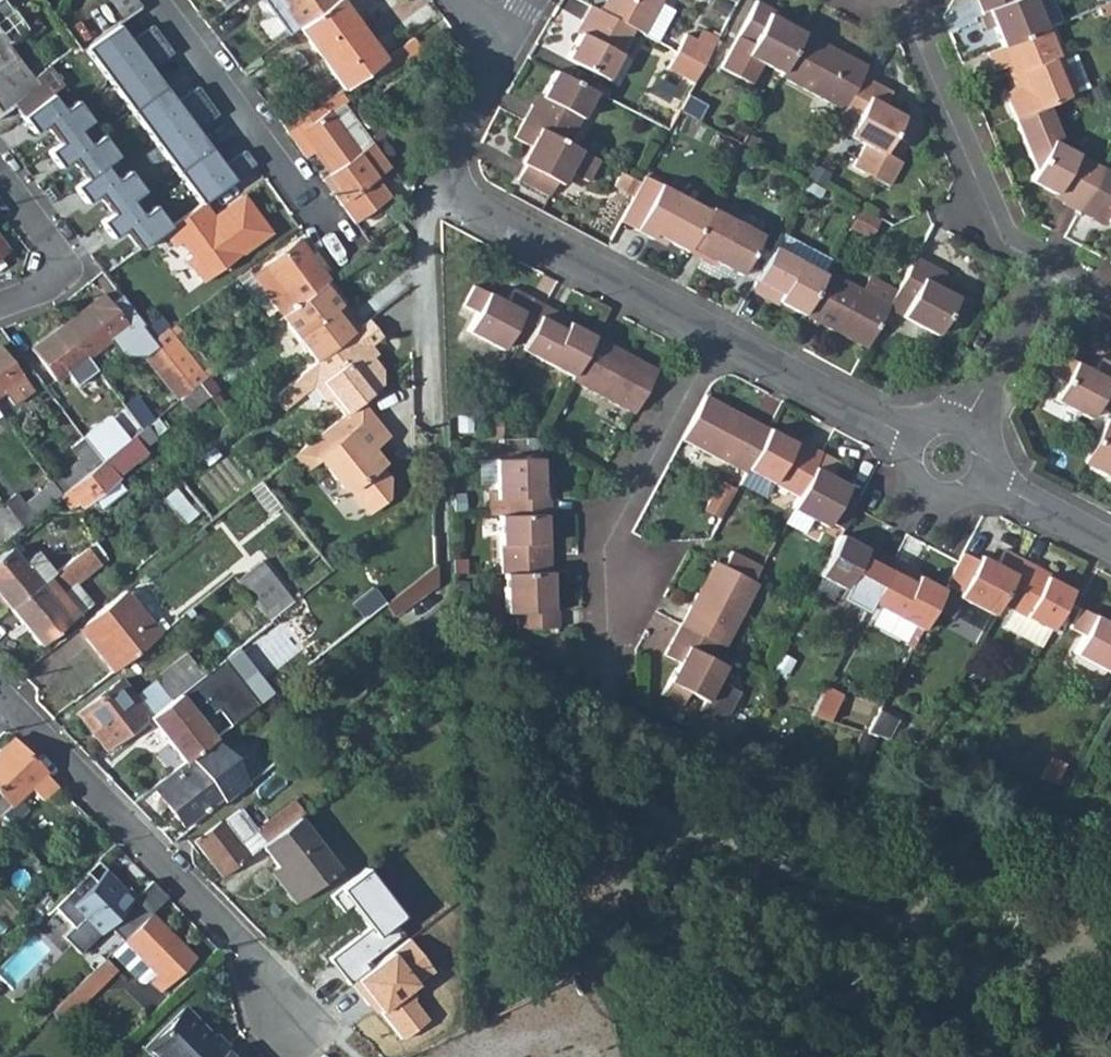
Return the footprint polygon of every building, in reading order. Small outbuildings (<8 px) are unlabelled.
[(9,9),(4,3),(2,0),(0,0),(0,15),(9,9)] [(298,28),(335,0),(262,0),(288,35),(298,28)] [(342,88),(371,67),(382,59),(338,0),(335,0),(298,28),(342,88)] [(644,33),(661,0),(606,0),(601,10),(637,30),(644,33)] [(1005,47),(1048,30),(1037,0),(980,0),(985,14),(992,12),(1005,47)] [(1047,22),(1061,17),(1055,0),(1040,0),(1047,22)] [(777,13),(760,5),(725,70),(752,85),(764,64),(784,74),(805,34),(775,18),(777,13)] [(588,23),(570,57),(611,79),(637,30),(601,10),(592,6),(584,21),(588,23)] [(4,42),(23,27),(9,9),(0,15),(0,36),(4,42)] [(155,22),(139,33),(156,58),(173,47),(155,22)] [(1016,120),(1048,108),(1078,96),(1051,28),(1048,30),(1005,47),(990,53),(998,72),(1013,66),(1022,89),(1011,93),(1008,100),(1016,120)] [(699,40),(715,49),(720,39),(704,31),(699,40)] [(678,51),(706,66),(715,49),(699,40),(688,34),(678,51)] [(784,74),(846,109),(863,77),(868,68),(805,34),(784,74)] [(36,85),(24,68),(4,42),(0,36),(0,112),(36,85)] [(382,59),(392,71),(419,51),(410,38),(382,59)] [(706,66),(678,51),(667,69),(696,85),(706,66)] [(24,68),(36,85),(44,95),(56,86),(36,59),(24,68)] [(392,71),(382,59),(371,67),(380,80),(392,71)] [(559,72),(540,108),(536,106),(528,122),(571,146),(599,93),(559,72)] [(858,124),(853,134),(869,143),(857,165),(893,184),(905,161),(889,152),(898,137),(911,144),(921,126),(889,108),(896,94),(863,77),(846,109),(842,116),(858,124)] [(111,209),(46,123),(58,113),(44,95),(36,85),(0,112),(0,137),(100,270),(103,272),(217,189),(218,191),(229,183),(235,179),(227,167),(217,154),(201,167),(190,152),(111,209)] [(206,118),(218,109),(199,85),(188,93),(206,118)] [(309,113),(285,131),(305,157),(316,149),(332,172),(333,173),(366,149),(350,126),(352,125),(339,106),(346,101),(338,91),(309,113)] [(300,99),(275,117),(285,131),(309,113),(300,99)] [(1081,212),(1104,168),(1056,143),(1059,136),(1048,108),(1016,120),(1037,168),(1031,179),(1066,198),(1064,202),(1081,212)] [(571,146),(528,122),(518,140),(537,151),(521,180),(550,197),(558,182),(563,184),(570,171),(589,181),(600,162),(571,146)] [(758,151),(764,141),(751,135),(746,145),(758,151)] [(321,180),(354,224),(387,199),(373,180),(385,171),(368,147),(366,149),(333,173),(332,172),(321,180)] [(743,151),(738,161),(747,166),(753,156),(743,151)] [(254,165),(246,153),(227,167),(235,179),(253,166),(254,165)] [(1098,215),(1110,222),(1110,172),(1104,168),(1081,212),(1095,220),(1098,215)] [(640,183),(620,173),(614,185),(633,196),(640,183)] [(624,221),(637,228),(657,191),(662,181),(648,174),(624,221)] [(655,238),(657,234),(689,251),(712,207),(676,188),(662,181),(657,191),(637,228),(655,238)] [(184,258),(201,281),(269,231),(242,194),(211,216),(201,204),(161,233),(171,247),(178,243),(188,256),(184,258)] [(704,258),(707,255),(742,273),(758,244),(763,234),(712,207),(689,251),(704,258)] [(863,210),(852,228),(869,237),(878,218),(863,210)] [(767,299),(769,295),(805,314),(829,271),(836,258),(785,231),(773,253),(758,282),(753,291),(767,299)] [(327,281),(297,241),(250,275),(246,270),(233,280),(255,310),(268,301),(280,318),(327,281)] [(758,244),(742,273),(758,282),(773,253),(758,244)] [(942,288),(949,275),(918,258),(900,294),(892,309),(906,316),(942,335),(952,318),(965,325),(975,305),(942,288)] [(865,290),(829,271),(805,314),(803,318),(817,325),(819,322),(870,350),(892,309),(900,294),(871,279),(865,290)] [(313,362),(353,330),(337,309),(344,303),(327,281),(280,318),(313,362)] [(474,329),(508,348),(515,336),(530,344),(552,304),(520,287),(513,301),(481,283),(470,305),(483,311),(474,329)] [(62,326),(85,357),(108,340),(123,328),(125,327),(101,295),(62,326)] [(566,312),(552,304),(530,344),(528,349),(579,376),(601,335),(564,316),(566,312)] [(165,329),(155,315),(144,324),(141,327),(150,339),(151,340),(165,329)] [(383,333),(370,317),(353,330),(313,362),(296,375),(297,376),(273,395),(275,399),(286,411),(314,389),(327,401),(330,402),(343,415),(359,402),(380,385),(383,366),(375,356),(373,357),(366,348),(383,333)] [(182,351),(168,362),(182,379),(196,367),(203,378),(209,373),(173,324),(165,329),(182,351)] [(54,380),(85,357),(62,326),(30,349),(54,380)] [(117,352),(132,340),(123,328),(108,340),(117,352)] [(168,362),(182,351),(165,329),(151,340),(168,362)] [(663,369),(601,335),(579,376),(577,379),(640,412),(663,369)] [(189,389),(182,379),(168,362),(151,340),(150,339),(137,348),(177,399),(189,389)] [(54,380),(30,349),(21,356),(45,388),(54,380)] [(0,351),(0,392),(5,388),(20,377),(0,351)] [(1061,357),(1051,375),(1064,382),(1055,399),(1090,419),(1097,406),(1110,413),(1110,365),(1101,360),(1093,374),(1061,357)] [(196,367),(182,379),(189,389),(198,382),(203,378),(196,367)] [(34,393),(20,377),(5,388),(19,405),(34,393)] [(144,426),(151,420),(133,397),(127,402),(124,398),(119,401),(124,408),(140,429),(144,426)] [(704,409),(686,440),(686,441),(748,475),(772,432),(710,398),(704,409)] [(386,438),(359,402),(343,415),(308,442),(321,458),(345,487),(352,489),(372,514),(389,497),(389,480),(374,463),(367,455),(386,438)] [(96,430),(113,451),(140,429),(124,408),(96,430)] [(144,426),(153,438),(164,429),(155,417),(151,420),(144,426)] [(1086,463),(1110,477),(1110,422),(1109,420),(1086,463)] [(81,505),(91,497),(114,479),(116,477),(110,470),(120,465),(153,438),(144,426),(140,429),(113,451),(100,462),(60,494),(60,495),(59,495),(68,506),(76,499),(81,505)] [(94,427),(81,437),(100,462),(113,451),(96,430),(94,427)] [(807,451),(772,432),(748,475),(742,486),(770,502),(779,488),(802,500),(827,456),(810,446),(807,451)] [(69,445),(78,458),(50,481),(60,494),(100,462),(81,437),(69,445)] [(321,458),(308,442),(294,454),(307,469),(321,458)] [(816,521),(830,528),(833,523),(847,531),(858,510),(863,502),(831,484),(842,464),(827,456),(802,500),(788,526),(807,536),(816,521)] [(548,496),(548,460),(502,462),(503,489),(503,499),(513,498),(513,515),(549,514),(554,514),(554,496),(548,496)] [(503,489),(502,462),(488,462),(488,489),(503,489)] [(43,472),(14,494),(22,504),(50,481),(43,472)] [(91,497),(100,509),(123,491),(114,479),(91,497)] [(60,494),(50,481),(22,504),(14,494),(13,493),(2,502),(4,505),(21,526),(59,495),(60,495),(60,494)] [(275,501),(259,481),(247,491),(262,510),(275,501)] [(726,516),(741,489),(726,481),(711,507),(726,516)] [(277,504),(275,501),(262,510),(264,514),(277,504)] [(0,508),(0,543),(21,526),(4,505),(0,508)] [(513,515),(504,516),(504,572),(509,572),(555,571),(555,553),(550,554),(549,514),(513,515)] [(842,538),(821,576),(874,605),(897,563),(881,554),(879,558),(842,538)] [(9,608),(38,645),(89,604),(73,584),(98,564),(85,548),(51,575),(9,608)] [(9,608),(51,575),(34,553),(21,563),(10,549),(0,557),(0,598),(9,608)] [(962,593),(959,598),(995,618),(1001,607),(1024,563),(1006,553),(996,570),(966,554),(964,557),(959,566),(958,566),(948,586),(962,593)] [(727,569),(756,584),(764,570),(735,554),(727,569)] [(259,565),(236,583),(268,623),(331,573),(318,556),(307,566),(312,573),(283,595),(259,565)] [(727,647),(760,586),(756,584),(727,569),(716,563),(683,624),(727,647)] [(943,594),(910,575),(912,571),(897,563),(874,605),(923,632),(943,594)] [(1001,607),(1052,635),(1074,596),(1038,577),(1041,572),(1024,563),(1001,607)] [(436,600),(435,566),(401,592),(388,602),(384,606),(393,617),(405,609),(412,618),(436,600)] [(561,608),(556,608),(555,571),(509,572),(510,614),(521,613),(522,628),(562,626),(561,608)] [(394,582),(380,592),(388,602),(401,592),(394,582)] [(121,592),(74,629),(110,673),(157,636),(121,592)] [(1084,612),(1074,631),(1087,638),(1077,656),(1110,674),(1110,673),(1110,625),(1084,612)] [(727,647),(683,624),(674,641),(690,650),(667,694),(711,717),(734,673),(718,664),(727,647)] [(201,675),(184,654),(153,679),(170,700),(193,682),(201,675)] [(153,679),(149,673),(127,690),(148,718),(170,700),(153,679)] [(76,714),(106,751),(148,718),(127,690),(119,680),(76,714)] [(193,682),(170,700),(148,718),(182,762),(189,757),(212,739),(200,725),(216,712),(193,682)] [(829,687),(814,716),(832,721),(845,696),(829,687)] [(189,757),(182,762),(151,786),(182,826),(220,798),(244,779),(212,739),(189,757)] [(11,740),(0,750),(0,816),(17,799),(29,788),(41,801),(56,786),(43,774),(44,774),(11,740)] [(1056,784),(1067,766),(1052,758),(1040,779),(1056,784)] [(220,798),(223,801),(246,783),(244,779),(220,798)] [(0,816),(0,823),(6,830),(27,809),(17,799),(0,816)] [(219,821),(193,841),(220,875),(258,845),(295,817),(301,812),(292,800),(258,826),(246,835),(233,817),(222,825),(219,821)] [(295,817),(258,845),(300,897),(336,868),(295,817)] [(84,873),(66,891),(48,908),(70,930),(61,938),(77,954),(113,918),(129,933),(148,913),(165,897),(149,881),(132,898),(104,870),(92,881),(84,873)] [(158,989),(191,957),(148,913),(129,933),(121,940),(153,973),(147,979),(158,989)] [(389,955),(375,939),(377,937),(362,923),(341,942),(350,951),(333,967),(381,1015),(405,992),(420,978),(395,950),(389,955)] [(121,940),(111,950),(143,982),(153,973),(121,940)] [(50,1012),(59,1021),(112,970),(102,960),(50,1012)] [(143,1049),(151,1056),(215,1056),(222,1051),(225,1047),(212,1034),(208,1038),(182,1010),(143,1049)]
